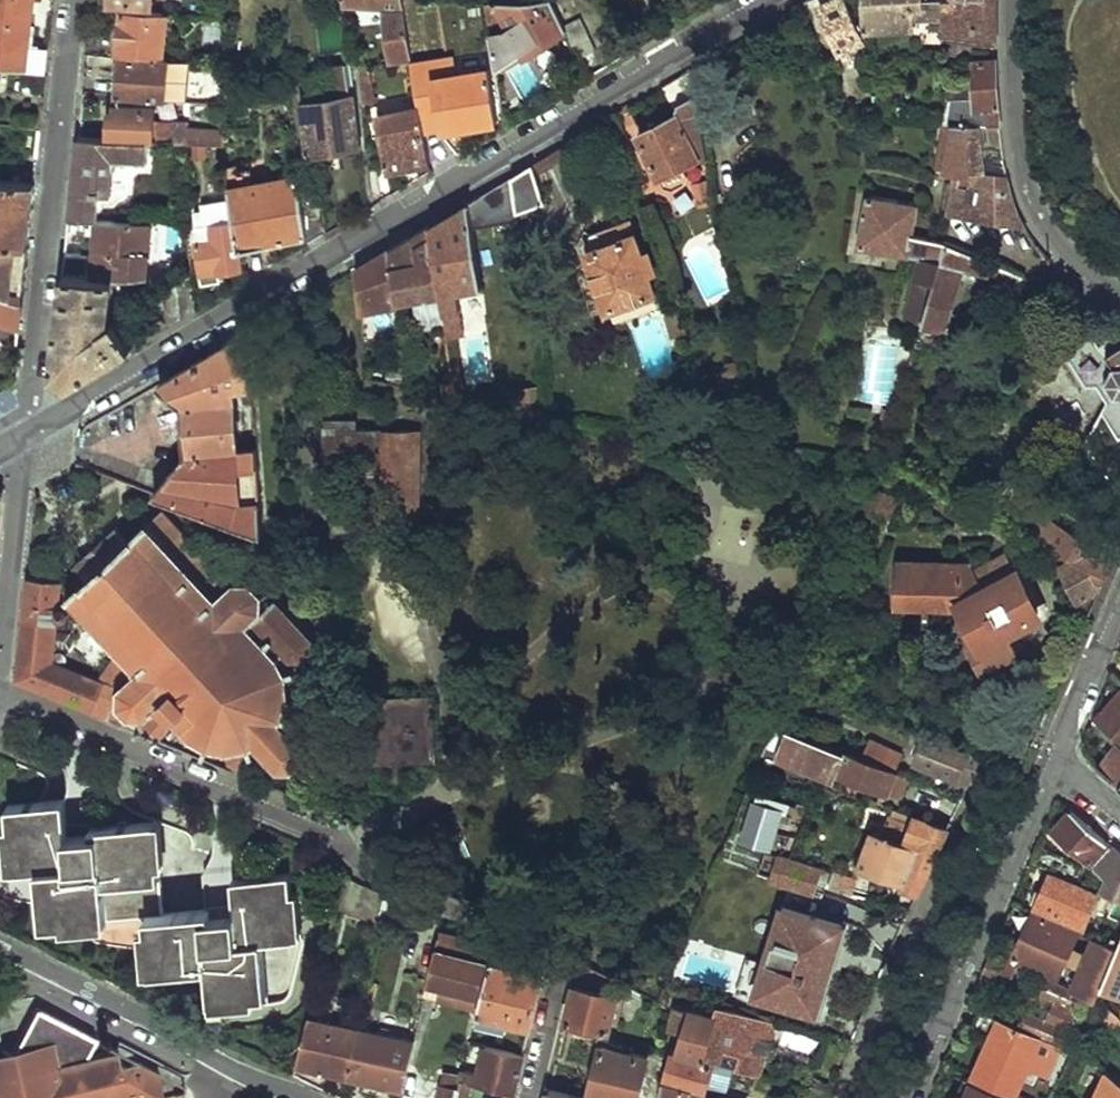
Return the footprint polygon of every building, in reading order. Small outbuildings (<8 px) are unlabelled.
[(29,10),(31,0),(0,0),(0,8),(29,10)] [(105,9),(145,12),(146,0),(105,0),(105,9)] [(341,9),(386,13),(389,37),(385,39),(389,65),(410,62),(402,0),(340,0),(341,9)] [(838,44),(860,32),(843,0),(833,0),(818,8),(838,44)] [(918,1),(918,0),(864,0),(864,29),(909,30),(909,22),(923,22),(923,1),(918,1)] [(947,36),(954,36),(970,38),(997,40),(997,0),(923,0),(923,1),(923,22),(948,22),(947,36)] [(485,2),(487,18),(505,17),(519,48),(564,28),(553,2),(485,2)] [(48,45),(28,43),(29,10),(0,8),(0,64),(46,68),(48,45)] [(160,21),(116,18),(113,39),(88,38),(85,58),(116,61),(155,64),(160,21)] [(564,28),(580,61),(594,54),(579,21),(564,28)] [(864,40),(860,32),(838,44),(842,52),(864,40)] [(954,51),(970,51),(970,38),(954,36),(954,51)] [(1002,119),(997,55),(974,56),(974,64),(950,63),(953,92),(956,92),(956,118),(961,118),(1002,119)] [(116,61),(113,101),(182,108),(186,67),(155,64),(116,61)] [(411,70),(414,85),(455,79),(453,63),(411,70)] [(374,118),(369,68),(360,69),(367,119),(374,118)] [(356,150),(351,98),(348,71),(326,74),(328,101),(301,103),(307,156),(356,150)] [(686,174),(681,164),(694,157),(696,161),(706,159),(685,71),(661,86),(673,113),(637,133),(663,186),(672,188),(683,182),(686,174)] [(419,116),(421,133),(493,123),(487,74),(455,79),(414,85),(419,116)] [(104,144),(144,148),(147,118),(105,114),(104,144)] [(421,133),(419,116),(381,122),(385,154),(372,156),(375,181),(427,172),(421,133)] [(941,161),(951,163),(961,118),(956,118),(954,118),(941,161)] [(1002,119),(961,118),(951,163),(960,165),(951,208),(1026,222),(1021,209),(1017,202),(1013,189),(1002,119)] [(222,154),(223,144),(181,140),(160,140),(158,149),(174,151),(222,154)] [(74,184),(71,216),(94,216),(96,200),(108,200),(110,172),(153,174),(153,169),(172,170),(174,151),(158,149),(144,148),(104,144),(78,142),(74,184)] [(507,177),(512,213),(543,202),(530,163),(507,177)] [(442,325),(442,327),(448,326),(443,292),(480,286),(473,229),(514,221),(512,213),(507,177),(426,225),(437,289),(442,325)] [(715,201),(710,178),(696,180),(701,204),(715,201)] [(29,244),(32,214),(35,183),(0,181),(0,241),(29,244)] [(305,243),(302,221),(298,186),(229,197),(231,205),(239,257),(305,243)] [(946,237),(942,236),(908,229),(915,201),(869,191),(858,242),(918,254),(915,274),(934,279),(946,237)] [(195,240),(203,282),(203,289),(221,287),(220,279),(242,275),(239,257),(231,205),(200,211),(202,222),(194,224),(197,240),(195,240)] [(306,248),(324,237),(321,217),(302,221),(305,243),(306,248)] [(592,248),(612,306),(657,290),(651,270),(656,269),(649,248),(642,249),(636,232),(632,232),(628,222),(593,235),(593,237),(592,240),(595,246),(592,248)] [(149,230),(91,225),(70,224),(68,245),(90,246),(89,257),(67,255),(65,278),(119,284),(145,281),(149,230)] [(409,294),(437,289),(426,225),(385,248),(394,298),(409,294)] [(934,279),(924,319),(945,324),(963,262),(1019,284),(1025,272),(946,237),(934,279)] [(24,299),(27,272),(29,244),(0,241),(0,290),(24,299)] [(361,309),(396,305),(394,298),(385,248),(357,265),(361,309)] [(924,319),(934,279),(915,274),(906,315),(924,319)] [(71,388),(133,351),(118,326),(108,322),(108,315),(117,313),(119,284),(65,278),(60,329),(56,378),(71,388)] [(182,322),(177,289),(164,298),(167,331),(182,322)] [(409,294),(415,330),(442,325),(437,289),(409,294)] [(0,290),(0,317),(22,325),(23,313),(24,299),(0,290)] [(684,319),(681,308),(668,313),(671,323),(684,319)] [(7,361),(12,350),(19,352),(22,325),(0,317),(0,358),(7,361)] [(688,331),(684,319),(671,323),(675,335),(688,331)] [(1082,328),(1078,322),(1064,331),(1068,337),(1082,328)] [(1079,383),(1091,381),(1097,378),(1107,394),(1103,398),(1096,408),(1114,435),(1119,431),(1119,345),(1115,339),(1098,351),(1082,328),(1068,337),(1055,346),(1079,383)] [(246,331),(160,382),(181,416),(184,455),(155,498),(263,533),(256,449),(239,451),(234,388),(251,385),(246,331)] [(1103,398),(1107,394),(1097,378),(1091,381),(1103,398)] [(453,391),(451,380),(441,382),(443,392),(453,391)] [(900,409),(886,405),(882,419),(896,423),(900,409)] [(380,432),(355,432),(355,423),(325,423),(325,476),(380,476),(380,432)] [(380,476),(380,503),(418,503),(418,432),(380,432),(380,476)] [(1079,557),(1106,573),(1117,548),(1046,509),(1032,531),(1079,557)] [(167,697),(184,715),(206,740),(215,744),(233,748),(257,743),(278,766),(292,769),(307,755),(306,743),(283,714),(289,697),(289,675),(286,660),(310,636),(278,603),(252,625),(249,620),(259,612),(267,594),(251,575),(235,575),(229,580),(170,517),(159,525),(153,520),(128,541),(117,529),(80,563),(89,576),(74,592),(167,697)] [(969,646),(978,668),(1016,653),(1007,631),(1040,616),(1022,575),(1018,577),(1008,557),(975,571),(975,556),(892,556),(892,602),(962,604),(978,642),(969,646)] [(1106,573),(1079,557),(1063,566),(1087,618),(1106,573)] [(184,715),(167,697),(161,706),(116,686),(55,660),(62,586),(62,581),(27,579),(17,681),(122,725),(160,741),(184,715)] [(1119,733),(1119,693),(1101,714),(1119,733)] [(412,728),(430,727),(429,701),(410,702),(412,728)] [(368,710),(370,750),(389,749),(389,756),(432,754),(430,727),(412,728),(410,702),(386,703),(386,709),(368,710)] [(859,756),(783,725),(772,750),(826,772),(828,767),(884,789),(888,782),(904,788),(909,777),(892,769),(859,756)] [(979,757),(965,751),(962,756),(915,737),(913,742),(918,744),(913,760),(966,782),(979,757)] [(866,740),(859,756),(892,769),(900,754),(866,740)] [(907,757),(913,760),(918,744),(913,742),(907,757)] [(1119,750),(1103,767),(1119,782),(1119,751),(1119,750)] [(760,798),(746,837),(766,844),(779,805),(760,798)] [(63,799),(5,805),(13,869),(37,866),(44,923),(144,912),(151,969),(207,962),(211,997),(267,990),(262,934),(294,930),(288,871),(232,877),(230,866),(203,869),(207,904),(165,909),(154,819),(66,827),(63,799)] [(890,807),(888,810),(887,815),(911,826),(904,845),(875,832),(864,861),(907,879),(906,884),(920,889),(944,830),(890,807)] [(1070,811),(1056,826),(1101,865),(1092,887),(1098,890),(1119,901),(1119,854),(1070,811)] [(1053,869),(1067,875),(1073,862),(1037,846),(1032,858),(1053,869)] [(822,872),(776,856),(769,876),(815,892),(822,872)] [(1067,875),(1053,869),(1037,904),(1082,924),(1094,898),(1098,890),(1092,887),(1067,875)] [(1094,898),(1119,910),(1119,901),(1098,890),(1094,898)] [(1014,902),(1007,919),(1027,927),(1015,957),(1060,975),(1068,958),(1085,966),(1075,988),(1085,992),(1097,997),(1103,983),(1118,948),(1094,938),(1087,953),(1073,947),(1080,931),(1014,902)] [(779,909),(754,994),(816,1012),(841,928),(779,909)] [(440,935),(428,983),(424,997),(438,1001),(438,1000),(441,986),(481,995),(490,962),(493,947),(440,935)] [(1118,948),(1103,983),(1119,990),(1119,942),(1118,948)] [(1006,985),(1029,993),(1054,1004),(1049,1016),(1029,1009),(1023,1025),(1064,1042),(1067,1033),(1085,992),(1075,988),(1016,962),(993,952),(983,976),(1006,985)] [(478,1008),(478,1011),(530,1022),(532,1015),(542,974),(490,962),(481,995),(478,1008)] [(575,984),(567,1018),(608,1028),(617,993),(626,997),(630,988),(580,963),(575,984)] [(478,1008),(481,995),(441,986),(438,1000),(478,1008)] [(366,999),(368,990),(361,988),(357,999),(366,999)] [(779,1025),(713,1003),(709,1013),(697,1009),(695,1014),(679,1010),(674,1030),(688,1034),(683,1050),(718,1061),(725,1064),(729,1050),(745,1055),(741,1069),(762,1077),(769,1055),(757,1051),(761,1038),(773,1041),(779,1025)] [(36,1007),(12,1053),(41,1067),(85,1057),(95,1038),(36,1007)] [(359,1024),(361,1018),(353,1016),(351,1021),(311,1012),(297,1063),(346,1075),(359,1024)] [(1064,1042),(1023,1025),(1001,1016),(975,1078),(1016,1095),(1025,1076),(1029,1066),(1040,1070),(1063,1080),(1065,1075),(1077,1047),(1074,1046),(1064,1042)] [(401,1090),(414,1037),(359,1024),(346,1075),(401,1090)] [(1074,1046),(1078,1038),(1067,1033),(1064,1042),(1074,1046)] [(590,1095),(604,1097),(637,1097),(647,1052),(602,1041),(590,1095)] [(522,1054),(486,1045),(479,1071),(464,1067),(460,1080),(475,1084),(513,1093),(517,1074),(522,1054)] [(718,1061),(683,1050),(672,1046),(660,1076),(709,1092),(718,1061)] [(160,1097),(153,1068),(140,1062),(120,1066),(116,1049),(85,1057),(41,1067),(12,1053),(11,1055),(25,1062),(13,1084),(0,1078),(0,1097),(159,1097),(160,1097)] [(0,1064),(0,1078),(13,1084),(25,1062),(11,1055),(6,1063),(0,1064)] [(739,1069),(725,1064),(718,1061),(709,1092),(728,1097),(730,1097),(739,1069)] [(1025,1076),(1035,1080),(1040,1070),(1029,1066),(1025,1076)] [(1103,1073),(1092,1097),(1119,1097),(1119,1088),(1103,1073)] [(1017,1096),(1016,1095),(975,1078),(966,1074),(956,1097),(1017,1097),(1017,1096)] [(658,1097),(722,1097),(710,1094),(709,1092),(660,1076),(658,1097)] [(475,1084),(460,1080),(459,1086),(456,1097),(472,1097),(475,1084)] [(459,1086),(442,1081),(437,1097),(456,1097),(459,1086)] [(547,1097),(577,1097),(549,1090),(547,1097)]
